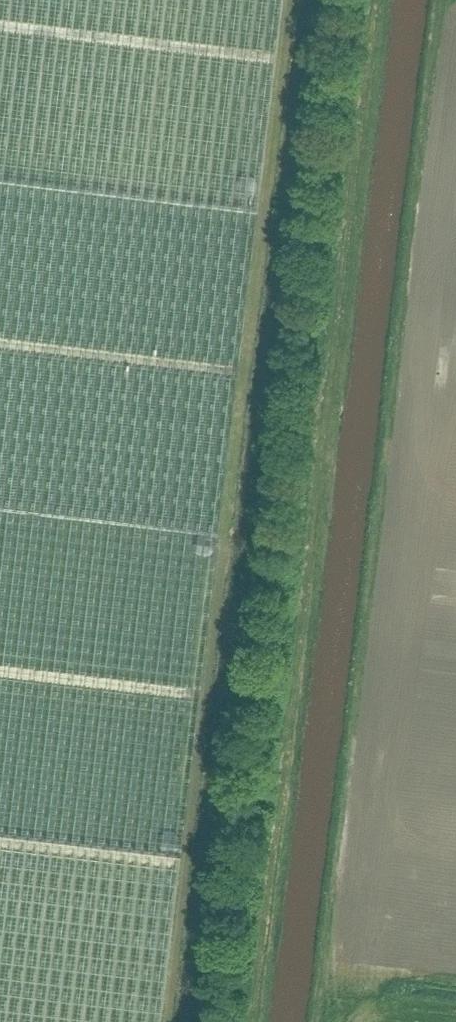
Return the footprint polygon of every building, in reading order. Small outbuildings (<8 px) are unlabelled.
[(179,856),(257,211),(282,0),(0,0),(0,1021),(160,1021),(179,856)]
